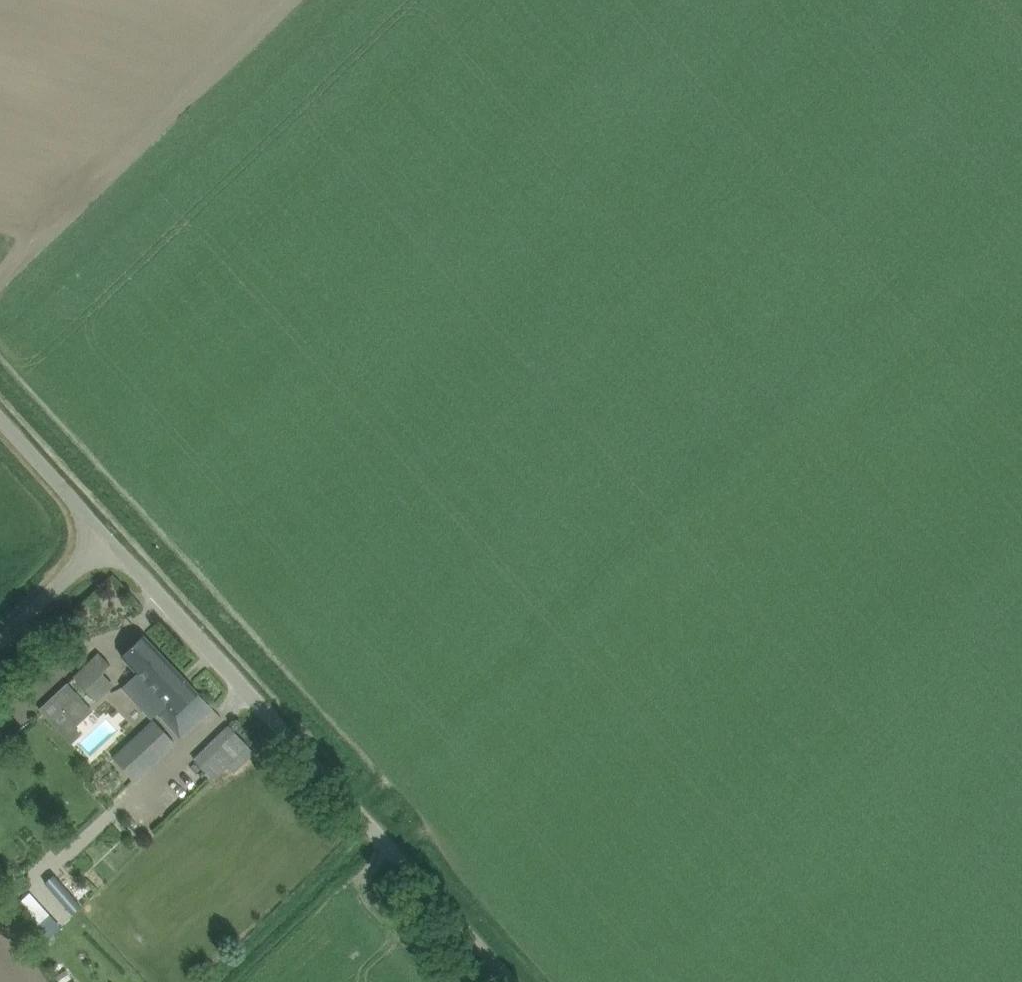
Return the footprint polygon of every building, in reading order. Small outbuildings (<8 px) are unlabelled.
[(137,701),(153,718),(159,712),(182,737),(198,722),(213,708),(144,635),(122,656),(138,673),(123,687),(137,701)] [(98,702),(104,695),(114,686),(102,674),(111,666),(98,653),(78,673),(74,677),(75,678),(94,698),(98,702)] [(59,730),(88,704),(68,682),(39,709),(59,730)] [(175,743),(153,720),(139,734),(112,759),(113,760),(134,782),(175,743)] [(232,728),(197,762),(213,779),(249,746),(232,728)] [(32,891),(19,900),(37,924),(50,914),(32,891)]
